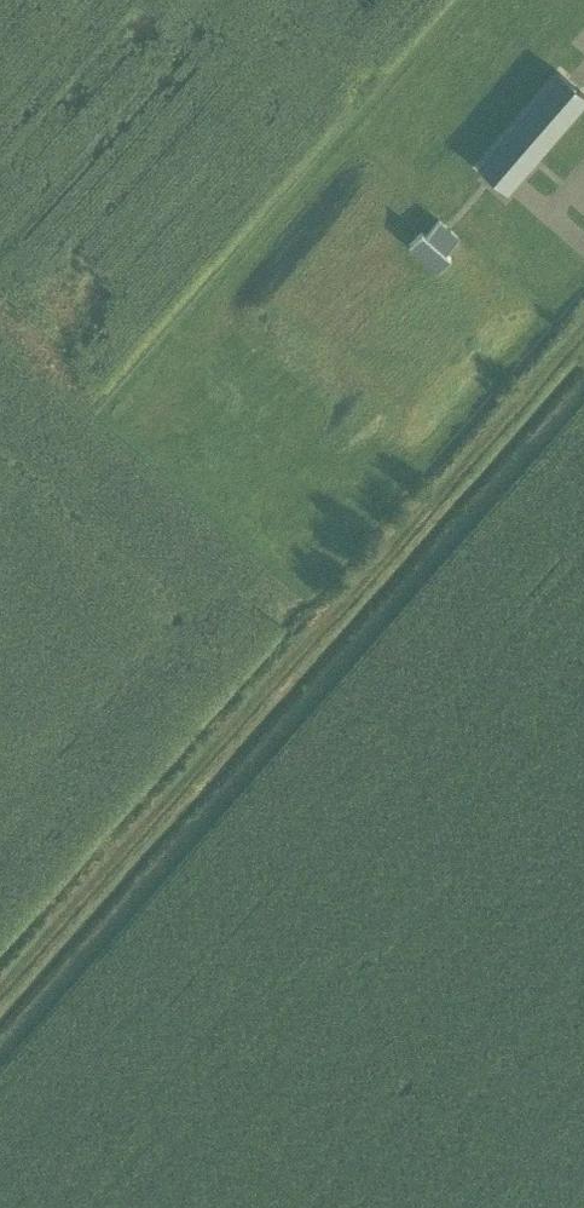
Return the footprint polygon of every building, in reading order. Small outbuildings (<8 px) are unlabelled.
[(583,104),(583,95),(558,71),(476,165),(507,192),(583,104)] [(438,220),(423,236),(419,233),(408,245),(437,271),(448,258),(443,253),(457,237),(438,220)]
